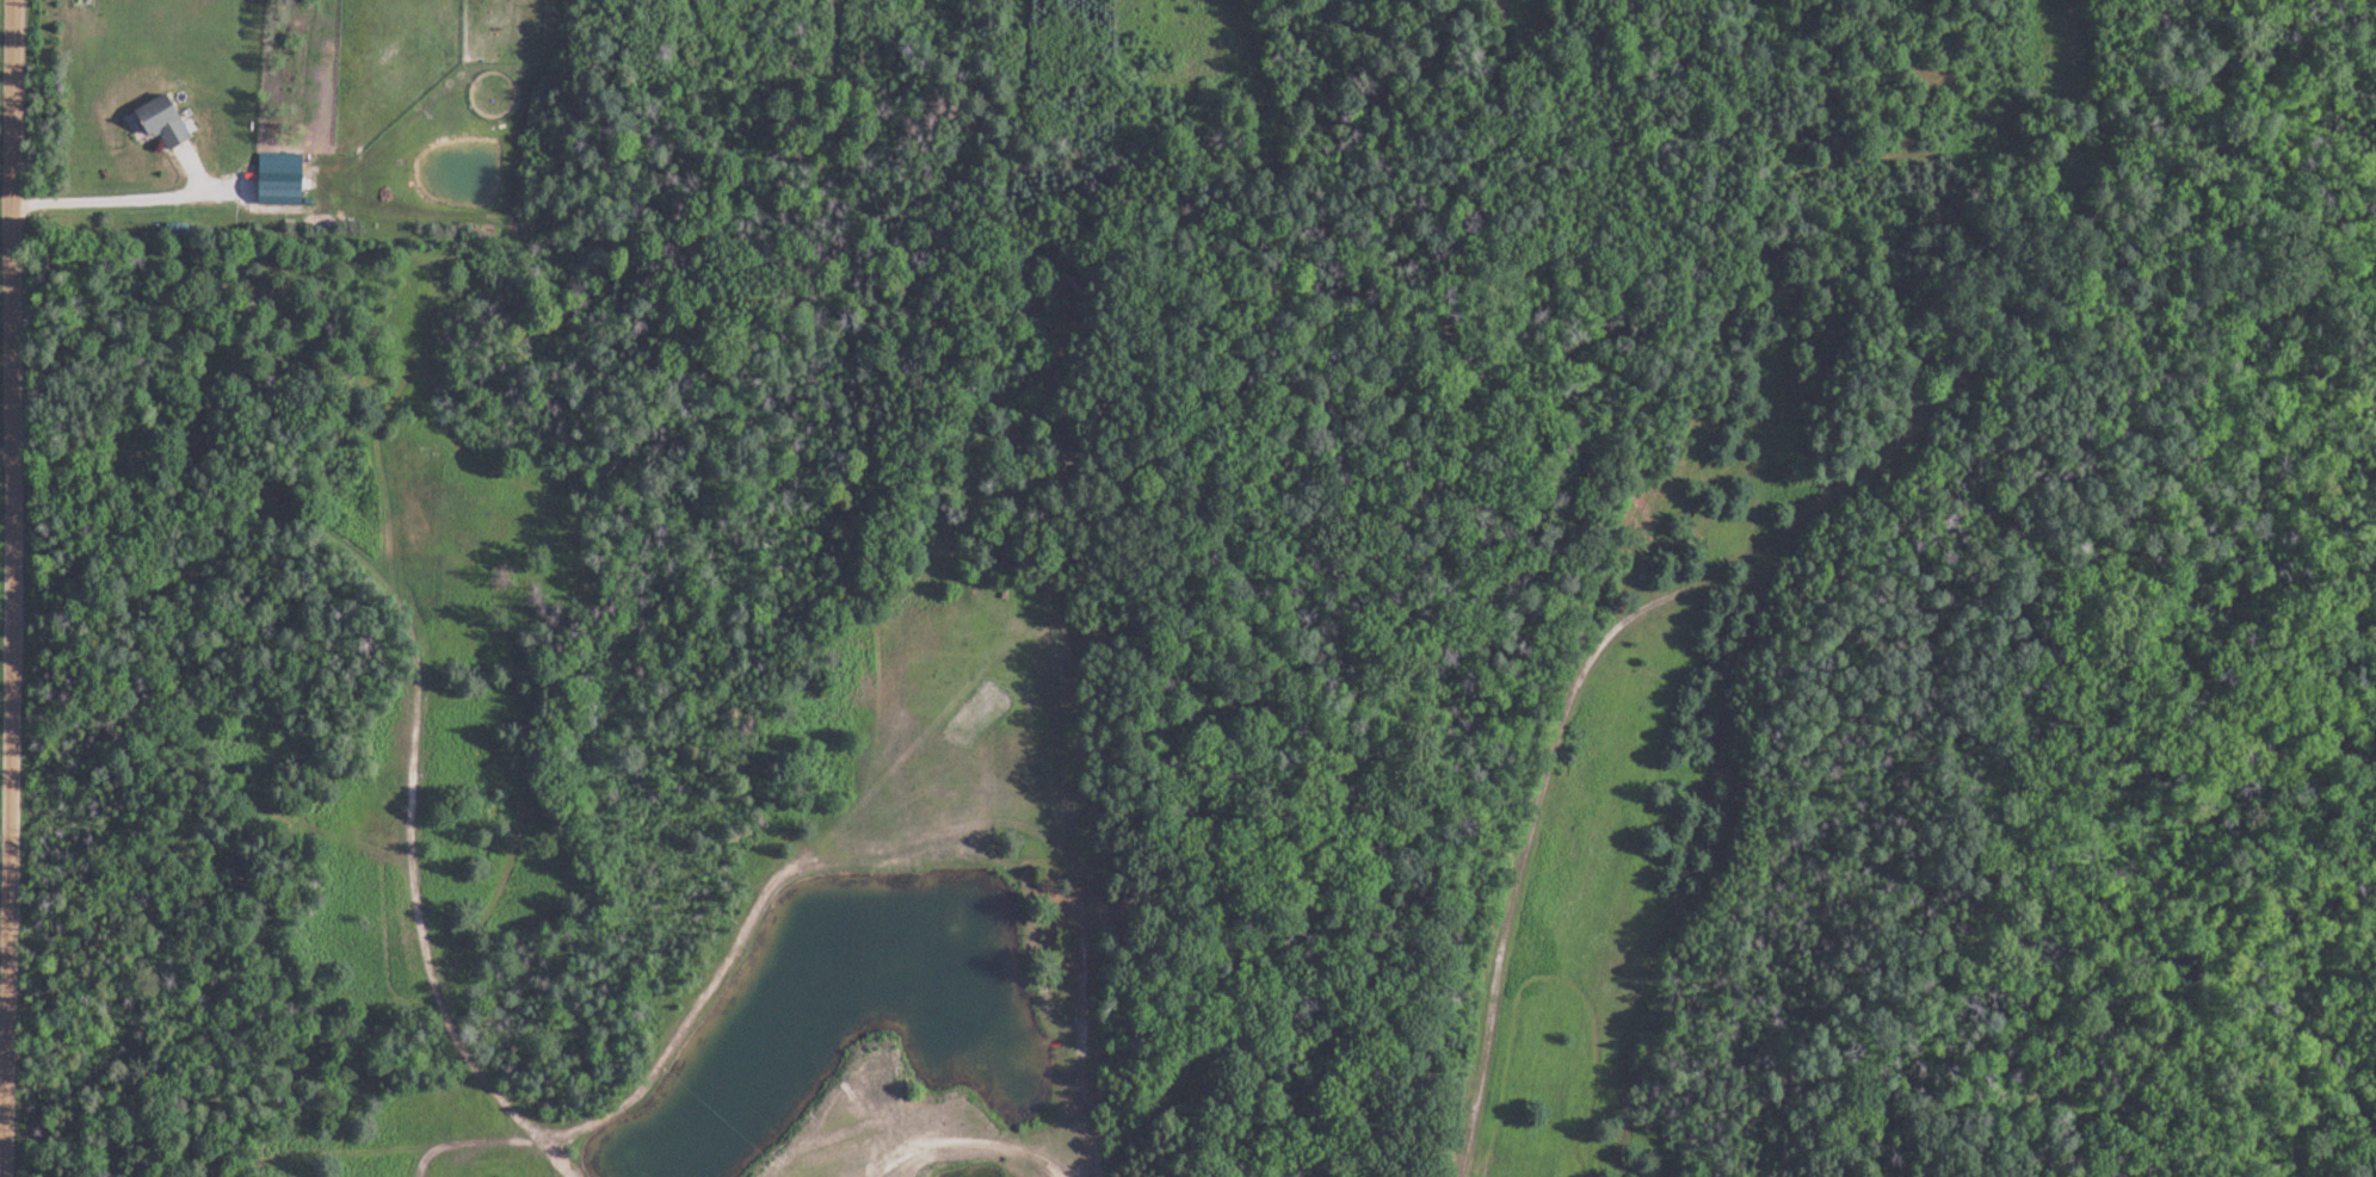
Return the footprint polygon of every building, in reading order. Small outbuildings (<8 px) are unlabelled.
[(165,134),(173,151),(199,140),(178,93),(140,110),(153,139),(165,134)]
